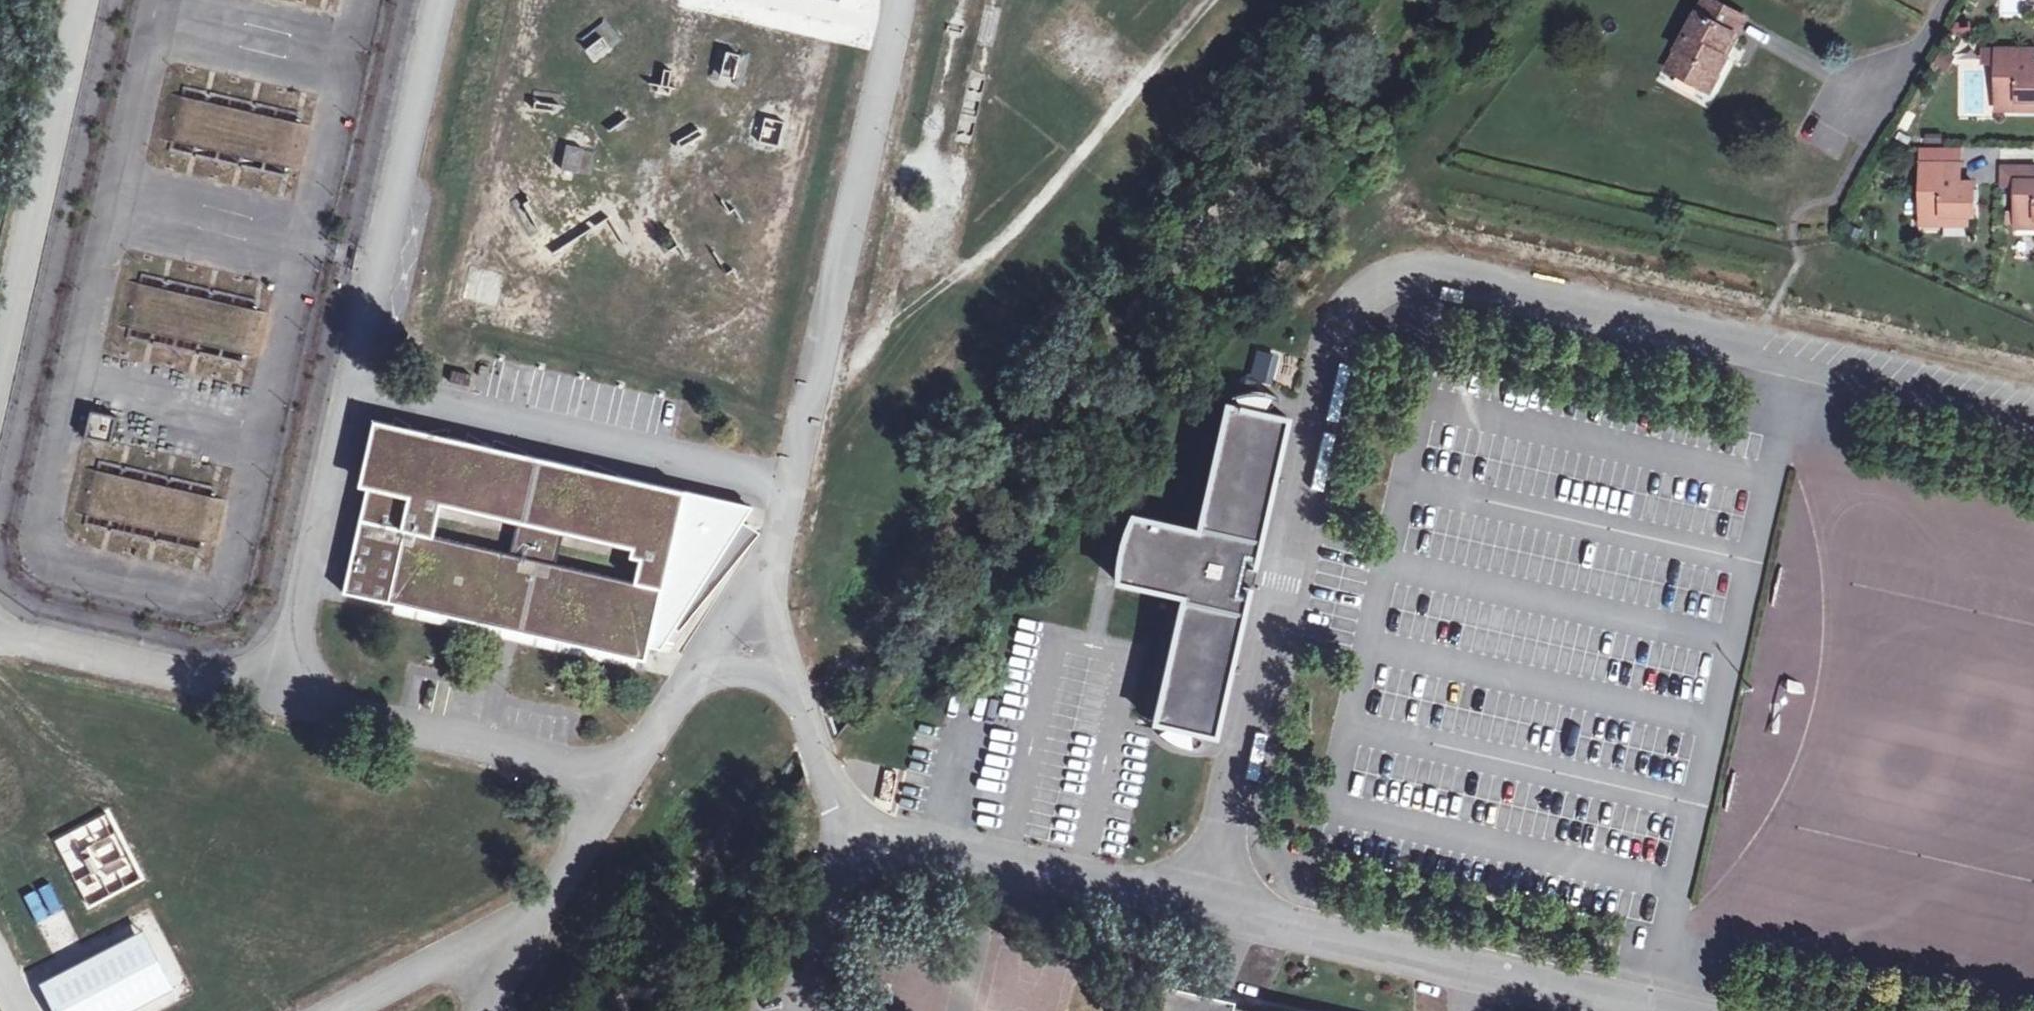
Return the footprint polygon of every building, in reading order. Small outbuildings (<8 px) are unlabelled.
[(1670,67),(1712,91),(1732,55),(1727,52),(1747,16),(1718,0),(1708,0),(1691,29),(1695,32),(1685,49),(1681,47),(1670,67)] [(604,38),(584,47),(592,62),(611,53),(604,38)] [(733,80),(740,57),(726,52),(719,75),(733,80)] [(2007,66),(2007,55),(1991,54),(1991,66),(2007,66)] [(2007,55),(2007,66),(2006,70),(2004,71),(2004,116),(2025,115),(2025,107),(2033,107),(2033,55),(2007,55)] [(2025,107),(2025,115),(2033,116),(2033,107),(2025,107)] [(591,175),(595,151),(565,145),(560,169),(591,175)] [(1961,169),(1930,169),(1930,184),(1928,184),(1927,230),(1949,230),(1949,221),(1973,222),(1980,222),(1980,190),(1968,190),(1961,190),(1961,169)] [(2007,172),(2007,189),(2023,189),(2022,233),(2033,234),(2033,172),(2007,172)] [(1973,231),(1973,222),(1949,221),(1949,230),(1973,231)] [(1293,386),(1299,358),(1256,348),(1249,376),(1293,386)] [(1289,407),(1227,393),(1154,711),(1216,725),(1289,407)] [(92,400),(86,428),(114,434),(119,405),(92,400)] [(375,412),(363,464),(372,466),(345,584),(647,653),(650,639),(663,641),(676,620),(681,623),(761,525),(744,514),(754,499),(375,412)] [(1114,568),(1183,583),(1198,518),(1129,503),(1114,568)] [(35,923),(61,911),(49,884),(22,896),(35,923)] [(138,916),(86,940),(92,953),(144,929),(138,916)] [(35,982),(48,1010),(164,1010),(191,999),(158,927),(35,982)] [(1233,989),(1163,973),(1155,1010),(1228,1010),(1231,997),(1233,989)] [(1231,997),(1228,1010),(1296,1010),(1231,997)]
